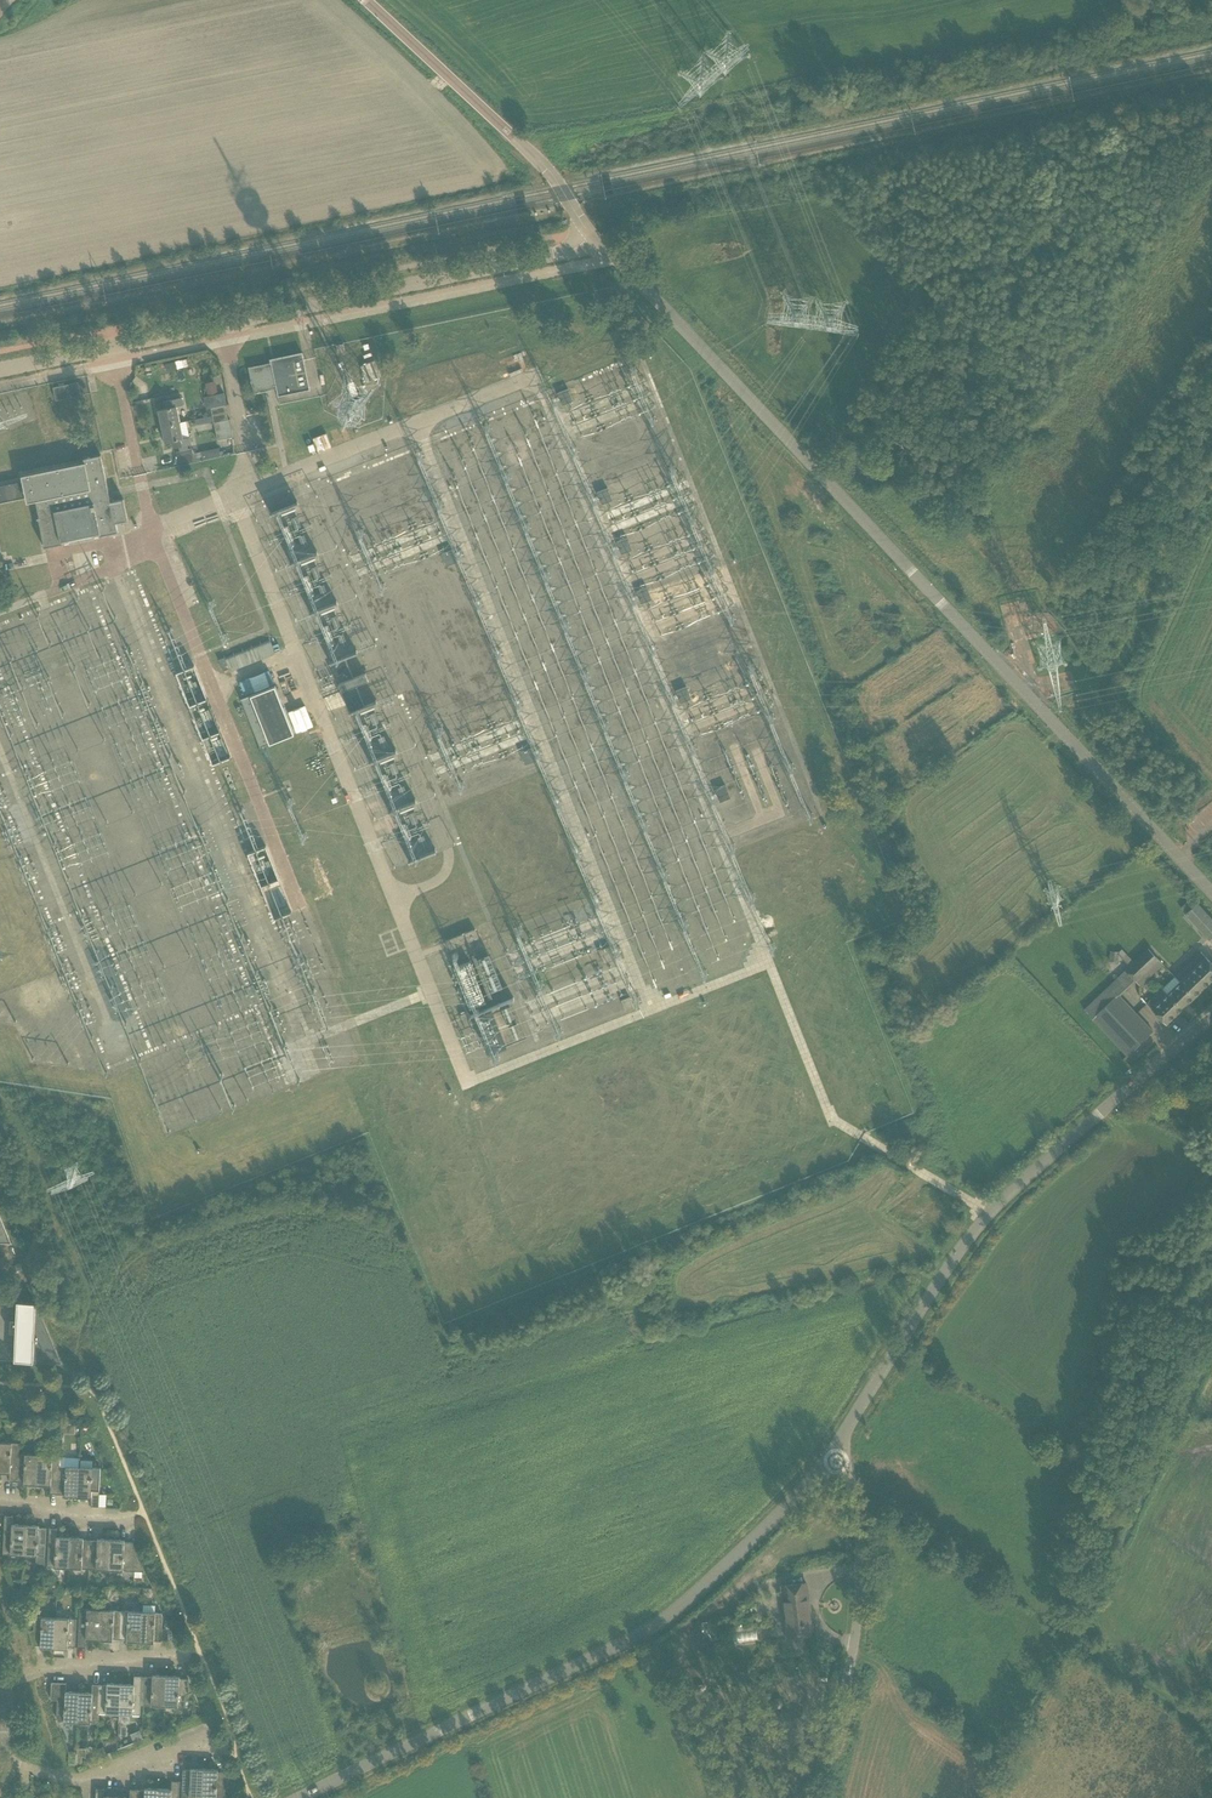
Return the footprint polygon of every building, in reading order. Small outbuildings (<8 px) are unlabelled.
[(345,351),(344,344),(337,346),(338,353),(345,351)] [(255,393),(277,388),(279,396),(310,390),(303,353),(271,359),(271,363),(249,368),(255,393)] [(175,361),(165,364),(167,372),(177,369),(175,361)] [(375,361),(361,367),(367,382),(381,377),(375,361)] [(53,387),(56,400),(81,395),(78,382),(53,387)] [(215,384),(206,386),(208,396),(217,394),(215,384)] [(571,401),(567,388),(557,392),(561,404),(571,401)] [(210,408),(224,405),(226,405),(224,393),(203,397),(206,409),(210,408)] [(159,410),(162,427),(180,423),(177,407),(183,405),(182,397),(164,401),(165,408),(159,410)] [(361,397),(352,400),(356,410),(365,407),(361,397)] [(226,412),(224,405),(210,408),(212,415),(226,412)] [(212,415),(195,419),(196,425),(213,422),(228,419),(226,412),(212,415)] [(230,419),(214,423),(217,440),(233,437),(230,419)] [(180,423),(162,427),(166,442),(173,441),(174,448),(179,447),(187,445),(192,444),(187,421),(180,423)] [(179,451),(176,452),(179,465),(195,461),(192,448),(188,449),(179,451)] [(219,448),(201,452),(203,460),(221,456),(219,448)] [(203,460),(201,452),(193,454),(195,462),(203,460)] [(26,497),(27,503),(36,501),(40,517),(37,518),(44,548),(118,532),(116,522),(128,520),(124,498),(110,501),(101,455),(83,459),(84,463),(22,476),(23,481),(0,486),(0,502),(26,497)] [(597,491),(601,504),(613,499),(608,487),(597,491)] [(296,557),(314,552),(307,529),(299,532),(296,523),(295,523),(291,510),(299,508),(297,502),(281,507),(282,512),(276,513),(280,528),(287,526),(296,557)] [(616,541),(621,553),(632,549),(627,536),(616,541)] [(441,553),(446,566),(457,561),(452,549),(441,553)] [(309,583),(309,604),(331,605),(331,583),(309,583)] [(636,590),(640,603),(651,598),(647,586),(636,590)] [(224,657),(230,671),(275,653),(269,639),(224,657)] [(290,664),(272,670),(281,692),(298,686),(290,664)] [(176,672),(212,764),(231,757),(194,665),(176,672)] [(365,674),(337,680),(339,689),(367,682),(365,674)] [(259,746),(259,747),(294,733),(275,685),(240,698),(241,699),(260,745),(259,746)] [(675,690),(680,702),(691,698),(686,685),(675,690)] [(356,687),(342,692),(349,712),(364,706),(356,687)] [(520,752),(525,765),(536,760),(531,748),(520,752)] [(715,789),(719,801),(731,797),(726,784),(715,789)] [(247,852),(274,919),(292,911),(265,845),(247,852)] [(1185,915),(1209,939),(1211,936),(1211,921),(1196,904),(1189,911),(1185,915)] [(475,929),(444,941),(448,950),(478,938),(475,929)] [(610,946),(598,951),(603,964),(615,959),(610,946)] [(1118,952),(1118,953),(1119,953),(1118,958),(1122,959),(1122,958),(1130,966),(1134,962),(1121,949),(1118,952)] [(1130,966),(1125,970),(1134,980),(1157,958),(1148,949),(1134,962),(1130,966)] [(1109,952),(1109,961),(1118,962),(1118,960),(1118,958),(1119,953),(1118,953),(1109,952)] [(1175,977),(1176,977),(1180,982),(1179,982),(1185,987),(1191,982),(1200,991),(1211,980),(1211,963),(1206,957),(1201,952),(1175,977)] [(470,961),(454,967),(470,1009),(486,1002),(470,961)] [(1163,988),(1162,988),(1182,1009),(1200,991),(1191,982),(1185,987),(1179,982),(1168,993),(1163,988)] [(1084,1009),(1119,1046),(1127,1055),(1153,1031),(1110,985),(1084,1009)] [(1182,1009),(1162,988),(1146,1004),(1166,1024),(1182,1009)] [(630,997),(621,1000),(625,1011),(634,1008),(630,997)] [(492,1010),(473,1017),(488,1055),(506,1048),(492,1010)] [(466,1013),(460,1015),(463,1022),(469,1020),(466,1013)] [(10,1242),(0,1219),(0,1242),(10,1242)] [(10,1319),(10,1332),(16,1332),(15,1361),(62,1363),(37,1303),(17,1302),(16,1320),(10,1319)] [(17,1481),(19,1443),(0,1442),(0,1472),(10,1473),(10,1481),(17,1481)] [(24,1484),(38,1485),(39,1454),(19,1453),(20,1443),(19,1443),(17,1481),(24,1482),(24,1484)] [(50,1493),(58,1494),(60,1455),(39,1454),(38,1485),(51,1485),(50,1493)] [(65,1496),(79,1497),(80,1467),(80,1458),(60,1457),(60,1455),(58,1494),(65,1494),(65,1496)] [(80,1467),(79,1497),(92,1498),(91,1506),(99,1506),(101,1468),(80,1467)] [(3,1554),(24,1555),(26,1525),(13,1524),(13,1516),(5,1515),(3,1554)] [(26,1525),(24,1555),(45,1556),(47,1528),(39,1527),(40,1525),(26,1525)] [(48,1566),(69,1567),(70,1537),(57,1536),(58,1528),(50,1528),(48,1566)] [(69,1567),(89,1568),(91,1540),(84,1540),(84,1538),(70,1537),(69,1567)] [(89,1568),(110,1570),(111,1539),(98,1538),(98,1541),(91,1540),(89,1568)] [(111,1539),(110,1570),(145,1571),(133,1542),(125,1542),(125,1540),(111,1539)] [(782,1586),(789,1636),(813,1633),(806,1583),(782,1586)] [(100,1640),(101,1609),(80,1608),(78,1647),(86,1647),(87,1639),(100,1640)] [(122,1610),(101,1609),(100,1640),(113,1640),(113,1638),(120,1639),(122,1610)] [(142,1612),(122,1610),(120,1639),(127,1639),(127,1641),(141,1642),(142,1612)] [(162,1613),(142,1612),(141,1642),(154,1643),(155,1640),(162,1641),(163,1616),(162,1613)] [(41,1647),(54,1648),(56,1617),(35,1616),(34,1629),(29,1631),(33,1645),(41,1645),(41,1647)] [(56,1617),(54,1648),(68,1648),(68,1646),(75,1647),(77,1619),(56,1617)] [(719,1621),(709,1622),(711,1636),(721,1635),(719,1621)] [(144,1704),(165,1706),(167,1675),(153,1674),(153,1677),(145,1676),(144,1704)] [(167,1675),(165,1706),(186,1707),(187,1694),(194,1691),(189,1678),(180,1678),(180,1676),(167,1675)] [(121,1683),(120,1714),(141,1715),(141,1704),(144,1704),(145,1676),(143,1676),(135,1676),(134,1684),(121,1683)] [(58,1721),(78,1722),(80,1692),(66,1691),(67,1683),(52,1682),(51,1699),(58,1699),(57,1717),(58,1721)] [(101,1684),(99,1723),(99,1713),(120,1714),(121,1683),(108,1683),(107,1685),(101,1684)] [(78,1722),(99,1723),(101,1684),(93,1684),(93,1692),(80,1692),(78,1722)] [(103,1746),(97,1749),(100,1756),(106,1753),(103,1746)] [(183,1769),(182,1797),(190,1797),(193,1797),(203,1797),(205,1768),(191,1767),(191,1770),(183,1769)] [(203,1797),(224,1797),(225,1787),(232,1784),(227,1771),(218,1771),(218,1769),(205,1768),(203,1797)] [(159,1788),(158,1797),(179,1797),(180,1781),(172,1781),(172,1789),(159,1788)] [(117,1797),(104,1796),(104,1789),(96,1788),(96,1797),(117,1797)] [(138,1797),(158,1797),(159,1788),(145,1788),(145,1790),(138,1789),(138,1797)] [(138,1789),(130,1789),(130,1797),(117,1797),(138,1797),(138,1789)]
